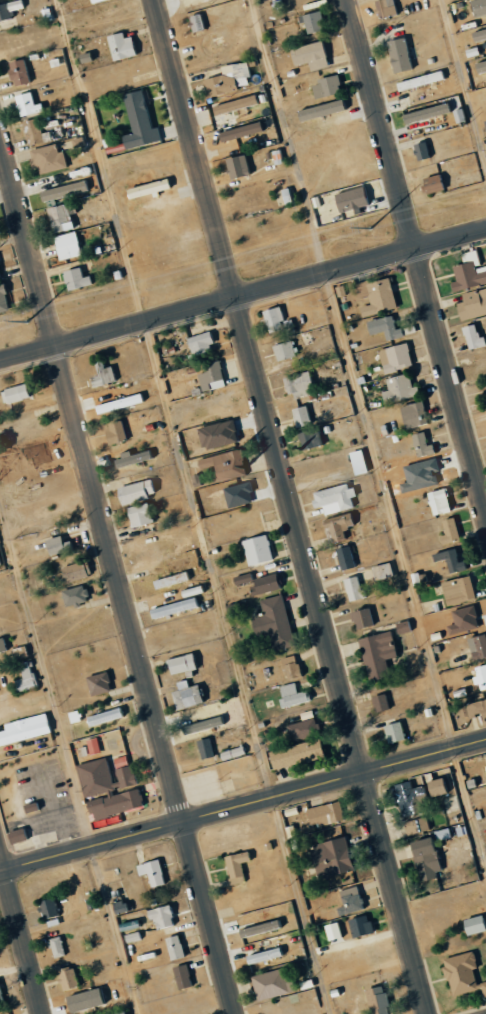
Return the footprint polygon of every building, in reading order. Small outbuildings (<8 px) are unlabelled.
[(22,8),(20,0),(18,0),(0,3),(0,20),(14,18),(13,10),(22,8)] [(182,8),(210,1),(210,0),(180,0),(182,8)] [(395,15),(393,0),(374,0),(376,17),(395,15)] [(472,15),(485,13),(485,0),(470,0),(472,15)] [(302,14),(305,34),(323,31),(319,11),(302,14)] [(192,33),(204,29),(199,13),(187,17),(192,33)] [(470,33),(473,43),(485,39),(485,28),(470,33)] [(129,36),(122,38),(120,32),(104,36),(112,61),(134,55),(129,36)] [(409,70),(405,38),(386,40),(390,73),(409,70)] [(326,67),(321,41),(289,48),(292,66),(307,63),(309,71),(326,67)] [(29,82),(23,58),(5,62),(11,86),(29,82)] [(475,63),(477,74),(485,71),(485,60),(475,63)] [(202,79),(207,96),(250,85),(244,61),(219,67),(221,75),(202,79)] [(397,91),(443,79),(440,70),(394,82),(397,91)] [(340,93),(337,76),(310,81),(313,98),(340,93)] [(161,141),(158,127),(151,128),(143,89),(122,93),(130,133),(121,135),(123,149),(161,141)] [(40,103),(33,105),(30,92),(13,96),(18,117),(42,111),(40,103)] [(343,110),(341,99),(297,110),(300,121),(343,110)] [(449,111),(446,101),(401,115),(403,125),(449,111)] [(38,118),(21,122),(27,146),(44,141),(38,118)] [(260,119),(260,130),(269,129),(269,118),(260,119)] [(217,133),(219,143),(260,131),(258,121),(217,133)] [(428,157),(424,141),(411,145),(416,161),(428,157)] [(35,175),(66,167),(62,151),(57,152),(55,144),(29,150),(35,175)] [(248,174),(243,154),(223,159),(229,179),(248,174)] [(419,179),(422,193),(441,189),(437,174),(419,179)] [(127,199),(168,188),(165,178),(124,189),(127,199)] [(38,189),(40,199),(87,193),(86,183),(38,189)] [(368,205),(365,187),(333,192),(336,214),(360,210),(359,206),(368,205)] [(71,229),(66,204),(47,208),(52,233),(71,229)] [(80,255),(74,231),(52,236),(58,261),(80,255)] [(479,267),(475,250),(460,253),(462,263),(451,266),(454,281),(449,282),(451,292),(485,283),(485,265),(479,267)] [(80,277),(79,268),(61,271),(65,290),(90,285),(88,276),(80,277)] [(361,317),(395,306),(387,277),(364,284),(370,304),(358,307),(361,317)] [(363,282),(353,284),(357,298),(366,296),(363,282)] [(454,303),(458,321),(485,315),(485,288),(460,294),(462,302),(454,303)] [(267,334),(283,329),(277,306),(260,311),(267,334)] [(369,335),(382,331),(386,341),(403,336),(400,328),(396,329),(391,314),(365,323),(369,335)] [(461,327),(466,350),(481,347),(476,324),(461,327)] [(213,347),(207,331),(185,339),(191,355),(213,347)] [(275,361),(294,356),(289,341),(271,346),(275,361)] [(411,366),(405,343),(377,351),(383,374),(411,366)] [(223,387),(219,362),(196,366),(201,391),(223,387)] [(110,366),(91,371),(95,386),(114,382),(110,366)] [(312,391),(307,371),(281,377),(286,397),(312,391)] [(383,404),(418,395),(415,386),(411,387),(407,373),(384,379),(387,390),(380,392),(383,404)] [(23,384),(0,390),(0,396),(3,405),(27,397),(23,384)] [(403,430),(428,424),(422,401),(397,407),(403,430)] [(310,424),(305,405),(289,409),(294,428),(310,424)] [(239,440),(232,418),(195,429),(201,450),(239,440)] [(125,440),(120,420),(101,425),(106,445),(125,440)] [(295,432),(298,444),(318,440),(316,428),(295,432)] [(410,434),(415,457),(434,453),(432,444),(426,445),(423,432),(410,434)] [(431,432),(424,434),(427,446),(434,444),(431,432)] [(18,447),(22,464),(41,459),(37,442),(18,447)] [(198,458),(201,476),(215,473),(216,481),(245,476),(240,450),(198,458)] [(352,475),(365,473),(361,450),(348,452),(352,475)] [(112,457),(113,466),(148,461),(147,451),(127,454),(112,457)] [(115,488),(118,504),(154,496),(150,480),(115,488)] [(252,490),(249,480),(221,489),(227,508),(250,501),(247,491),(252,490)] [(309,493),(313,507),(321,505),(323,515),(353,508),(350,497),(352,497),(348,483),(309,493)] [(449,512),(443,488),(425,492),(431,516),(449,512)] [(151,523),(146,504),(125,509),(129,528),(151,523)] [(439,520),(443,536),(438,536),(439,544),(458,540),(453,517),(439,520)] [(343,540),(342,528),(350,527),(348,518),(326,520),(328,542),(343,540)] [(247,566),(272,559),(265,534),(240,541),(247,566)] [(43,540),(47,556),(70,550),(68,541),(60,544),(58,536),(43,540)] [(353,567),(347,545),(333,550),(340,571),(353,567)] [(430,555),(432,563),(443,560),(447,574),(462,570),(456,548),(430,555)] [(84,560),(59,568),(60,573),(52,575),(55,586),(88,576),(84,560)] [(371,566),(373,580),(392,577),(390,563),(371,566)] [(151,582),(154,590),(187,579),(185,571),(151,582)] [(234,584),(250,581),(249,574),(233,577),(234,584)] [(277,590),(274,574),(249,579),(252,595),(277,590)] [(445,606),(474,598),(467,575),(439,583),(445,606)] [(364,598),(359,576),(342,579),(347,602),(364,598)] [(59,590),(63,607),(87,602),(83,585),(59,590)] [(262,616),(250,619),(254,637),(267,634),(270,649),(292,645),(282,595),(258,600),(262,616)] [(373,624),(382,622),(377,604),(368,607),(373,624)] [(354,630),(373,625),(367,607),(349,613),(354,630)] [(366,679),(388,674),(384,659),(396,657),(389,631),(356,639),(366,679)] [(483,634),(465,639),(471,661),(485,657),(485,643),(483,634)] [(165,659),(168,675),(191,670),(188,655),(165,659)] [(280,658),(285,680),(299,677),(294,655),(280,658)] [(17,691),(33,687),(27,663),(18,665),(22,678),(15,680),(17,691)] [(485,664),(471,667),(476,691),(485,689),(485,669),(485,664)] [(84,677),(89,697),(112,690),(106,671),(84,677)] [(174,682),(176,691),(170,692),(173,709),(200,705),(196,685),(186,687),(185,680),(174,682)] [(309,702),(307,691),(296,693),(294,682),(276,686),(281,708),(309,702)] [(389,709),(385,693),(370,697),(374,712),(389,709)] [(479,716),(479,717),(485,716),(485,699),(464,702),(466,718),(479,716)] [(121,718),(118,708),(85,717),(88,727),(121,718)] [(49,734),(44,714),(1,724),(3,731),(0,731),(0,745),(49,734)] [(291,742),(318,736),(313,718),(287,725),(291,742)] [(382,726),(386,744),(403,739),(399,721),(382,726)] [(86,739),(88,755),(99,753),(96,737),(86,739)] [(200,760),(212,756),(207,738),(195,742),(200,760)] [(267,751),(270,769),(321,758),(318,740),(267,751)] [(74,765),(83,800),(84,800),(89,820),(143,808),(138,786),(135,787),(127,756),(106,761),(105,758),(74,765)] [(407,833),(392,783),(417,775),(431,826),(407,833)] [(432,793),(427,780),(441,775),(446,788),(432,793)] [(445,796),(456,793),(460,807),(449,810),(445,796)] [(307,808),(339,799),(343,817),(312,825),(307,808)] [(345,834),(356,872),(322,882),(311,844),(345,834)] [(410,840),(430,834),(441,872),(420,878),(410,840)] [(225,855),(247,849),(254,876),(231,882),(225,855)] [(138,863),(159,856),(166,881),(145,887),(138,863)] [(341,913),(334,890),(356,883),(364,905),(341,913)] [(40,899),(53,896),(59,921),(47,925),(40,899)] [(169,903),(174,921),(126,934),(121,916),(169,903)] [(356,934),(350,917),(367,912),(373,929),(356,934)] [(243,935),(240,922),(277,913),(281,925),(243,935)] [(464,936),(485,930),(482,915),(460,920),(464,936)] [(326,941),(340,938),(335,922),(322,926),(326,941)] [(178,932),(185,954),(172,958),(165,936),(178,932)] [(48,937),(61,934),(66,952),(53,956),(48,937)] [(70,949),(66,934),(59,936),(63,951),(70,949)] [(247,949),(278,938),(283,953),(251,963),(247,949)] [(371,961),(366,945),(377,942),(381,958),(371,961)] [(453,993),(443,956),(468,950),(478,986),(453,993)] [(187,961),(192,984),(179,987),(174,964),(187,961)] [(58,968),(72,963),(79,983),(65,988),(58,968)] [(255,1001),(294,993),(292,981),(285,983),(282,969),(250,976),(255,1001)] [(366,987),(381,983),(387,1009),(373,1013),(366,987)] [(100,988),(63,997),(67,1013),(104,1004),(100,988)] [(123,1006),(127,1013),(102,1013),(123,1006)]
